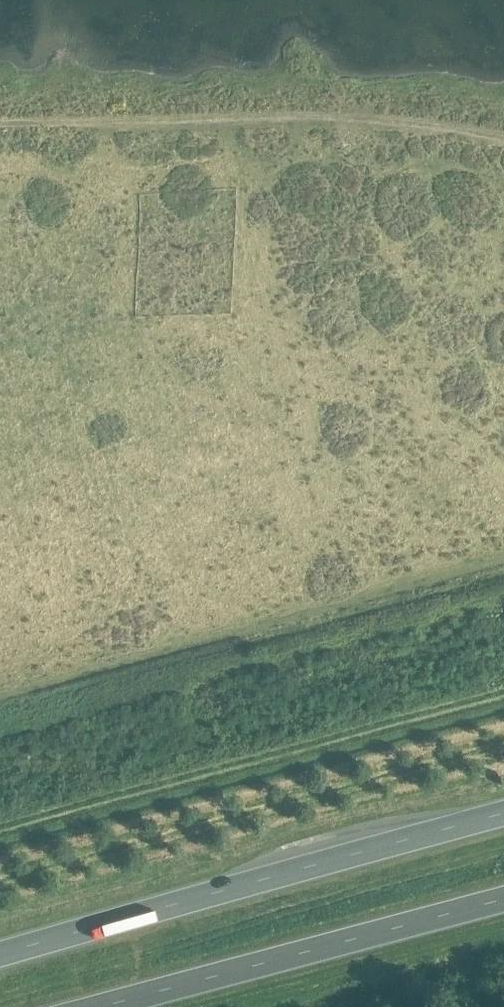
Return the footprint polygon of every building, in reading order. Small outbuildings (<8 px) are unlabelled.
[(394,913),(398,923),(416,917),(413,907),(394,913)]
